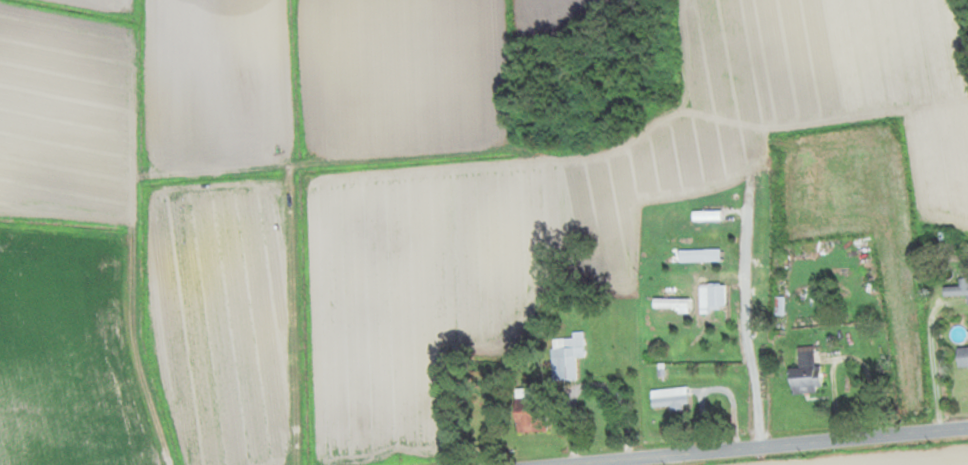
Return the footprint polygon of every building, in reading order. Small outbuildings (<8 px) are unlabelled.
[(702,256),(718,256),(718,239),(702,239),(702,256)] [(967,278),(958,278),(959,286),(943,286),(943,297),(966,296),(966,304),(967,303),(967,281),(967,278)] [(723,305),(723,284),(706,284),(706,305),(723,305)] [(687,289),(659,289),(659,298),(651,298),(651,308),(687,308),(687,289)] [(783,296),(773,296),(773,318),(783,318),(783,296)] [(550,380),(574,380),(574,348),(582,348),(582,338),(550,338),(550,380)] [(955,345),(956,367),(967,366),(967,344),(955,345)] [(796,347),(797,368),(788,369),(789,393),(821,391),(819,364),(814,365),(813,346),(796,347)] [(687,408),(686,387),(649,389),(650,409),(687,408)] [(544,431),(544,395),(529,396),(529,388),(512,388),(513,432),(544,431)]
